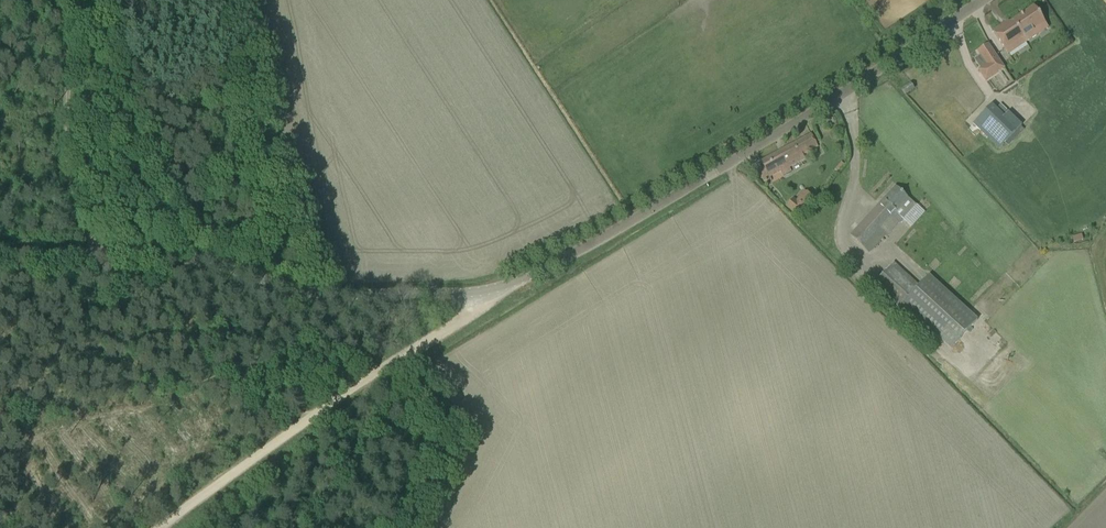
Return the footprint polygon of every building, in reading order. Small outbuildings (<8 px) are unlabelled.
[(1034,30),(1045,23),(1034,6),(1023,14),(1024,15),(1021,17),(1020,16),(994,33),(1005,50),(1023,38),(1026,43),(1037,35),(1034,30)] [(978,70),(985,81),(1004,68),(988,44),(977,51),(987,65),(978,70)] [(902,90),(905,95),(914,89),(910,84),(902,90)] [(974,124),(973,125),(999,149),(1021,125),(1008,112),(1005,116),(992,104),(974,124)] [(757,169),(764,182),(767,180),(766,178),(769,176),(768,174),(779,169),(782,175),(791,171),(789,167),(805,159),(803,155),(818,147),(811,134),(760,161),(763,166),(757,169)] [(880,204),(851,236),(859,243),(869,252),(886,235),(888,237),(900,223),(916,205),(910,200),(904,194),(896,186),(880,204)] [(791,215),(796,219),(813,199),(804,192),(796,202),(800,205),(791,215)] [(900,307),(902,305),(951,349),(977,320),(929,275),(919,287),(893,263),(875,283),(900,307)]
